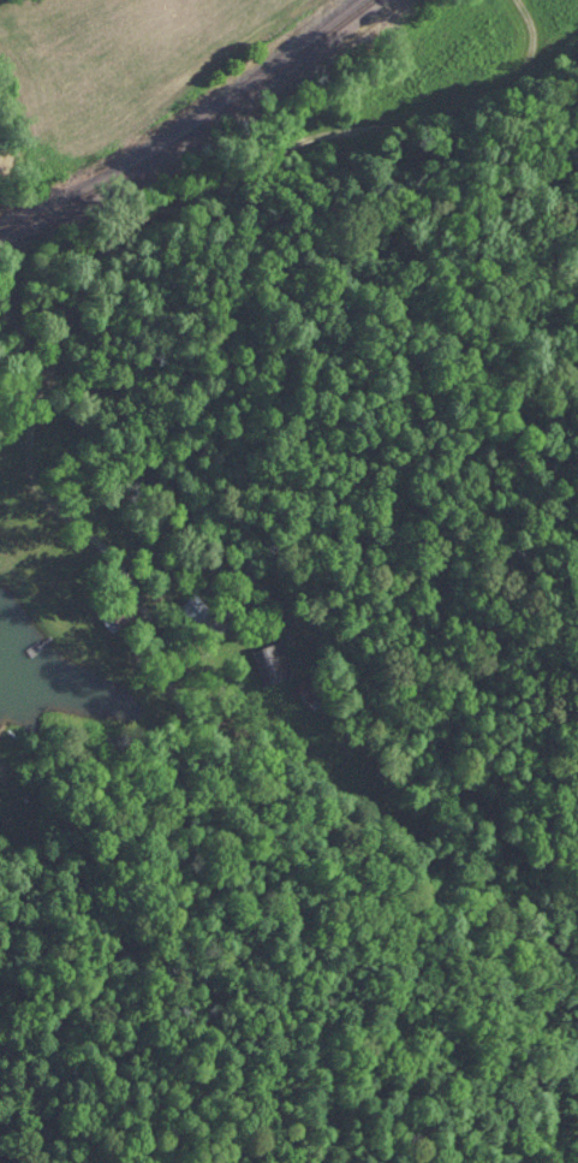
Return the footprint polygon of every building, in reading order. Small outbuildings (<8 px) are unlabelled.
[(193,593),(213,609),(198,625),(179,609),(193,593)] [(122,599),(100,609),(110,632),(132,622),(122,599)] [(252,653),(281,643),(292,677),(264,687),(252,653)] [(310,676),(332,699),(317,712),(296,690),(310,676)]
